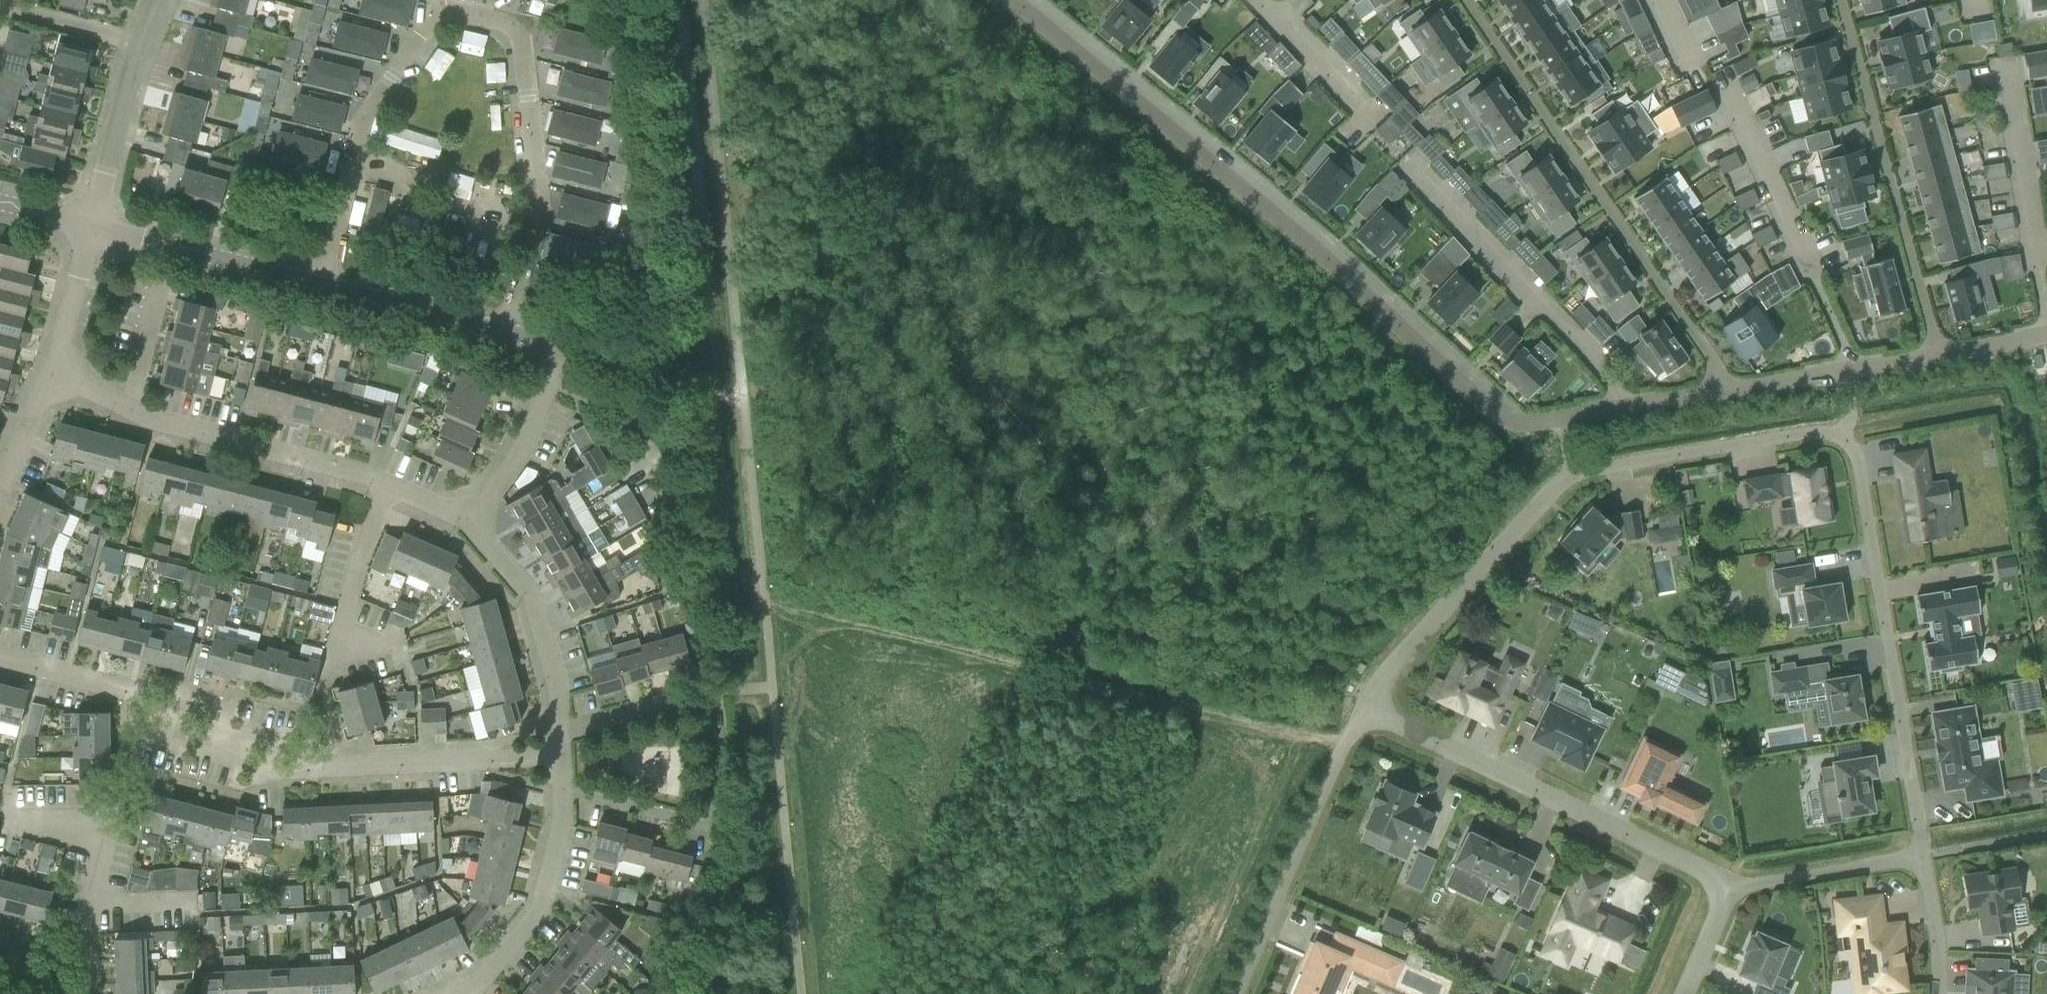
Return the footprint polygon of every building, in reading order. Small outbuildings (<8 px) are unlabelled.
[(58,6),(83,12),(86,0),(60,0),(58,6)] [(210,6),(218,8),(214,20),(237,26),(251,30),(255,19),(245,16),(250,0),(212,0),(210,6)] [(327,8),(339,11),(342,0),(329,0),(327,8)] [(360,8),(410,21),(415,0),(362,0),(360,8)] [(1150,20),(1146,18),(1152,11),(1139,0),(1110,0),(1102,10),(1110,18),(1102,28),(1127,48),(1150,20)] [(1190,3),(1198,10),(1206,0),(1192,0),(1190,3)] [(1355,6),(1351,8),(1360,20),(1374,11),(1389,0),(1351,0),(1355,6)] [(1512,21),(1542,0),(1504,0),(1499,3),(1512,21)] [(1512,21),(1524,39),(1553,19),(1569,8),(1565,2),(1557,7),(1552,0),(1542,0),(1512,21)] [(1707,16),(1721,9),(1717,0),(1700,0),(1707,16)] [(1821,3),(1820,0),(1777,0),(1780,14),(1821,3)] [(1864,16),(1906,4),(1905,0),(1860,0),(1864,16)] [(2033,20),(2046,18),(2046,16),(2046,9),(2046,0),(2029,0),(2033,20)] [(1198,10),(1190,3),(1188,1),(1180,8),(1151,45),(1156,49),(1151,55),(1155,59),(1149,67),(1172,86),(1181,75),(1182,76),(1183,75),(1182,74),(1190,64),(1191,65),(1192,64),(1191,63),(1197,56),(1198,55),(1176,36),(1181,29),(1182,30),(1185,26),(1198,10)] [(1742,25),(1743,24),(1737,2),(1721,9),(1707,16),(1717,37),(1729,31),(1742,25)] [(1827,26),(1821,3),(1780,14),(1787,37),(1827,26)] [(1553,19),(1524,39),(1534,54),(1536,57),(1566,37),(1574,31),(1581,26),(1569,8),(1553,19)] [(1613,12),(1619,24),(1626,21),(1627,20),(1621,8),(1613,12)] [(1884,66),(1925,55),(1919,34),(1930,30),(1924,8),(1887,18),(1893,39),(1878,43),(1884,66)] [(1455,34),(1440,11),(1426,20),(1419,10),(1399,24),(1421,57),(1455,34)] [(1311,16),(1304,22),(1314,33),(1318,29),(1321,27),(1311,16)] [(340,17),(334,41),(383,54),(389,30),(340,17)] [(1332,44),(1343,33),(1330,18),(1321,27),(1318,29),(1332,44)] [(298,19),(293,40),(304,43),(309,22),(298,19)] [(234,38),(237,26),(214,20),(211,31),(192,26),(186,47),(221,57),(227,36),(234,38)] [(1626,21),(1619,24),(1625,35),(1632,32),(1627,20),(1626,21)] [(309,22),(304,43),(316,46),(321,25),(309,22)] [(607,36),(558,23),(551,48),(601,60),(607,36)] [(234,36),(234,37),(246,40),(249,30),(237,27),(234,36)] [(29,35),(9,30),(4,51),(29,58),(32,46),(27,45),(29,35)] [(1566,37),(1536,57),(1546,71),(1547,72),(1584,47),(1583,46),(1574,31),(1566,37)] [(1728,61),(1741,55),(1729,31),(1717,37),(1721,46),(1725,44),(1729,53),(1726,55),(1728,61)] [(61,33),(53,65),(96,75),(98,68),(89,66),(93,52),(81,49),(84,39),(61,33)] [(1470,56),(1455,34),(1421,57),(1443,89),(1464,75),(1457,65),(1470,56)] [(477,62),(482,44),(462,38),(457,56),(477,62)] [(629,42),(618,39),(612,61),(624,64),(629,42)] [(1584,47),(1547,72),(1557,88),(1587,68),(1595,62),(1597,61),(1606,54),(1596,39),(1584,47)] [(1797,75),(1838,64),(1832,42),(1791,53),(1797,75)] [(1298,64),(1279,43),(1267,54),(1286,75),(1298,64)] [(2011,43),(1997,45),(1999,57),(2013,55),(2011,43)] [(186,47),(180,69),(188,71),(184,82),(207,89),(211,78),(215,79),(221,57),(186,47)] [(1665,58),(1661,49),(1647,56),(1651,65),(1665,58)] [(4,51),(0,66),(0,73),(28,81),(29,78),(28,75),(28,72),(26,70),(29,58),(4,51)] [(2023,55),(2027,80),(2045,77),(2046,90),(2046,51),(2023,55)] [(362,67),(313,54),(306,78),(355,91),(362,67)] [(1931,78),(1925,55),(1884,66),(1890,89),(1908,84),(1909,88),(1922,85),(1921,80),(1931,78)] [(286,57),(281,78),(292,81),(298,60),(286,57)] [(1204,91),(1194,104),(1218,124),(1244,93),(1253,82),(1239,70),(1237,72),(1219,57),(1196,85),(1204,91)] [(1587,68),(1557,88),(1558,88),(1570,106),(1583,97),(1588,104),(1606,92),(1606,91),(1611,88),(1607,81),(1609,79),(1597,61),(1595,62),(1587,68)] [(1803,97),(1844,86),(1838,64),(1797,75),(1803,97)] [(96,75),(53,65),(50,77),(39,74),(37,83),(90,96),(92,89),(84,86),(87,74),(96,76),(96,75)] [(612,79),(563,65),(563,66),(556,90),(605,103),(612,79)] [(1378,72),(1366,84),(1377,96),(1389,84),(1378,72)] [(0,73),(0,95),(18,100),(21,90),(24,87),(26,85),(28,83),(28,81),(0,73)] [(257,77),(255,87),(263,89),(266,79),(257,77)] [(1741,82),(1745,92),(1755,87),(1751,77),(1741,82)] [(1482,122),(1511,102),(1496,80),(1483,89),(1476,79),(1441,102),(1464,135),(1482,122)] [(1295,132),(1296,131),(1279,117),(1285,111),(1301,95),(1302,96),(1303,95),(1288,80),(1271,96),(1258,112),(1265,118),(1243,143),(1242,144),(1268,165),(1269,164),(1268,164),(1295,132)] [(621,81),(616,103),(628,106),(633,84),(621,81)] [(1970,81),(1957,83),(1959,93),(1971,91),(1970,81)] [(168,113),(202,123),(208,102),(204,101),(207,89),(184,82),(181,94),(174,92),(168,113)] [(90,96),(37,83),(35,92),(45,95),(42,106),(76,115),(80,102),(88,104),(90,96)] [(1769,97),(1776,94),(1771,83),(1763,86),(1769,97)] [(1850,109),(1844,86),(1803,97),(1810,120),(1850,109)] [(299,90),(293,114),(342,128),(349,103),(299,90)] [(1314,90),(1307,99),(1318,108),(1325,100),(1314,90)] [(1717,112),(1707,90),(1670,107),(1681,129),(1717,112)] [(260,103),(257,114),(269,117),(274,95),(263,92),(260,103)] [(18,100),(0,95),(0,110),(15,114),(18,100)] [(244,99),(236,131),(252,135),(253,132),(257,114),(260,103),(244,99)] [(1602,153),(1650,120),(1637,100),(1620,112),(1612,101),(1591,115),(1599,126),(1589,133),(1602,153)] [(1527,125),(1511,102),(1482,122),(1496,143),(1492,146),(1500,158),(1521,144),(1514,134),(1527,125)] [(552,104),(545,129),(595,142),(601,117),(552,104)] [(1940,105),(1898,117),(1905,142),(1947,131),(1940,105)] [(30,115),(27,125),(80,138),(82,130),(73,128),(76,115),(42,106),(39,118),(30,115)] [(1399,130),(1401,132),(1410,124),(1397,110),(1392,115),(1388,118),(1399,130)] [(1767,110),(1756,115),(1760,123),(1771,118),(1767,110)] [(202,123),(168,113),(162,134),(169,137),(166,148),(189,155),(192,143),(196,145),(202,123)] [(1996,114),(1986,116),(1989,131),(1998,129),(1999,129),(1997,121),(1996,114)] [(1986,116),(1976,117),(1978,125),(1979,132),(1989,131),(1986,116)] [(1380,126),(1376,130),(1389,144),(1401,132),(1399,130),(1388,118),(1380,126)] [(1657,130),(1650,120),(1602,153),(1615,172),(1650,149),(1644,139),(1657,130)] [(637,126),(625,123),(620,145),(632,148),(637,126)] [(1410,124),(1401,132),(1402,133),(1415,147),(1424,139),(1410,125),(1410,124)] [(32,148),(31,148),(66,157),(69,143),(78,146),(80,138),(27,125),(25,135),(34,137),(32,148)] [(223,128),(220,138),(230,141),(234,131),(223,128)] [(323,165),(329,141),(280,128),(274,152),(323,165)] [(1818,151),(1827,185),(1868,174),(1862,151),(1846,156),(1842,144),(1832,147),(1828,131),(1804,137),(1808,154),(1818,151)] [(1912,166),(1954,155),(1947,131),(1905,142),(1912,166)] [(247,153),(259,156),(264,135),(253,132),(252,135),(247,153)] [(2034,142),(2038,165),(2046,164),(2046,140),(2034,142)] [(1301,171),(1312,180),(1301,192),(1324,211),(1352,179),(1338,168),(1344,161),(1323,143),(1301,171)] [(64,164),(66,157),(31,148),(23,146),(17,167),(52,176),(55,162),(64,164)] [(606,159),(557,146),(551,171),(600,184),(606,159)] [(166,148),(163,160),(173,163),(165,193),(198,202),(208,168),(187,162),(189,155),(166,148)] [(1535,198),(1564,179),(1548,156),(1535,165),(1526,151),(1505,165),(1530,202),(1535,198)] [(1716,161),(1720,168),(1739,159),(1736,152),(1716,161)] [(1912,166),(1918,191),(1961,179),(1954,155),(1912,166)] [(1432,164),(1431,165),(1445,179),(1446,178),(1454,170),(1441,156),(1432,164)] [(1739,159),(1720,168),(1723,175),(1742,166),(1739,159)] [(1786,168),(1795,195),(1814,189),(1805,162),(1786,168)] [(2004,163),(1994,165),(1997,180),(2006,178),(2007,178),(2006,171),(2004,163)] [(1994,165),(1985,167),(1986,174),(1987,182),(1997,180),(1994,165)] [(208,168),(198,202),(220,209),(225,190),(237,193),(243,170),(231,166),(229,174),(208,168)] [(1827,185),(1815,189),(1818,198),(1830,195),(1836,216),(1865,208),(1863,200),(1874,197),(1868,174),(1827,185)] [(1665,178),(1634,199),(1646,217),(1677,195),(1665,178)] [(1555,238),(1576,224),(1566,210),(1579,201),(1564,179),(1535,198),(1549,219),(1544,222),(1555,238)] [(1918,191),(1925,215),(1967,204),(1961,179),(1918,191)] [(625,183),(619,204),(631,207),(636,186),(625,183)] [(373,184),(362,227),(378,230),(388,188),(373,184)] [(1355,237),(1378,259),(1378,258),(1381,261),(1397,244),(1394,241),(1405,230),(1379,205),(1387,196),(1376,185),(1374,190),(1354,210),(1368,223),(1355,237)] [(144,187),(133,190),(134,195),(137,206),(147,203),(148,203),(147,199),(144,187)] [(610,202),(561,189),(554,213),(603,226),(610,202)] [(1737,205),(1756,196),(1753,189),(1734,198),(1737,205)] [(1818,198),(1815,189),(1794,198),(1799,207),(1818,198)] [(1677,195),(1646,217),(1657,234),(1689,212),(1677,195)] [(1760,203),(1756,196),(1737,205),(1740,212),(1760,203)] [(1477,212),(1476,213),(1494,232),(1495,231),(1503,224),(1509,218),(1491,199),(1490,200),(1477,212)] [(1925,215),(1932,239),(1974,228),(1967,204),(1925,215)] [(268,205),(265,215),(275,218),(278,208),(268,205)] [(1689,212),(1657,234),(1669,251),(1700,229),(1689,212)] [(2013,213),(2003,215),(2005,230),(2015,228),(2014,221),(2013,213)] [(2003,215),(1993,217),(1994,224),(1995,232),(2005,230),(2003,215)] [(437,220),(433,236),(460,243),(464,227),(437,220)] [(1495,231),(1494,232),(1506,245),(1515,237),(1503,224),(1495,231)] [(629,225),(624,247),(635,249),(640,228),(629,225)] [(1751,235),(1754,242),(1774,233),(1770,226),(1751,235)] [(599,240),(550,227),(544,251),(593,265),(599,240)] [(1932,239),(1938,265),(1981,253),(1974,228),(1932,239)] [(1700,229),(1669,251),(1680,268),(1712,246),(1700,229)] [(1564,252),(1587,284),(1621,261),(1605,239),(1592,248),(1585,238),(1583,239),(1577,231),(1559,243),(1564,252)] [(1774,233),(1754,242),(1757,249),(1777,240),(1774,233)] [(1876,305),(1879,318),(1905,310),(1904,306),(1906,305),(1904,296),(1902,297),(1891,259),(1875,264),(1872,254),(1873,254),(1868,234),(1842,242),(1847,261),(1860,257),(1863,267),(1860,268),(1870,306),(1876,305)] [(36,275),(37,268),(29,266),(33,252),(0,244),(0,268),(1,268),(1,267),(36,275)] [(1680,268),(1692,284),(1723,263),(1712,246),(1680,268)] [(1477,293),(1480,290),(1438,252),(1418,273),(1433,287),(1435,285),(1440,290),(1427,303),(1452,323),(1459,315),(1463,319),(1473,308),(1469,304),(1478,295),(1477,293)] [(1723,263),(1692,284),(1704,302),(1735,280),(1746,273),(1750,270),(1738,253),(1723,263)] [(1952,282),(1944,284),(1954,323),(1986,314),(1977,280),(2002,273),(1999,258),(1987,260),(1948,270),(1952,282)] [(1636,284),(1621,261),(1587,284),(1587,285),(1588,284),(1615,323),(1639,306),(1628,289),(1636,284)] [(36,275),(1,267),(1,268),(0,271),(0,289),(39,299),(41,291),(32,289),(36,275)] [(1770,273),(1733,299),(1742,314),(1722,328),(1744,361),(1779,337),(1753,300),(1769,289),(1774,296),(1780,292),(1770,273)] [(0,289),(0,311),(25,318),(28,304),(37,307),(39,299),(0,289)] [(179,311),(176,321),(211,330),(216,309),(222,311),(225,299),(202,293),(199,304),(176,298),(173,310),(179,311)] [(1507,299),(1499,308),(1507,316),(1516,307),(1507,299)] [(1585,328),(1595,319),(1581,304),(1571,314),(1585,328)] [(267,310),(253,306),(245,337),(259,341),(267,310)] [(28,341),(30,333),(21,331),(25,318),(0,311),(0,334),(28,341)] [(1661,321),(1648,330),(1637,315),(1626,322),(1637,338),(1641,336),(1644,340),(1633,351),(1649,367),(1658,361),(1666,374),(1687,359),(1661,321)] [(168,330),(165,341),(220,355),(222,346),(208,342),(211,330),(176,321),(173,332),(168,330)] [(1517,343),(1520,339),(1504,324),(1489,340),(1503,354),(1501,356),(1508,362),(1499,372),(1528,399),(1538,388),(1542,391),(1553,379),(1550,376),(1551,375),(1543,368),(1546,365),(1532,352),(1529,355),(1517,343)] [(292,325),(289,338),(310,343),(313,331),(292,325)] [(1968,328),(1959,330),(1962,341),(1970,339),(1968,328)] [(0,334),(0,356),(14,360),(17,346),(26,348),(28,341),(0,334)] [(220,355),(165,341),(162,351),(168,353),(165,363),(214,376),(220,355)] [(406,369),(420,373),(424,359),(410,355),(406,369)] [(17,383),(19,375),(10,373),(14,360),(0,356),(0,378),(17,383)] [(258,411),(269,414),(278,380),(266,376),(270,362),(260,359),(246,414),(257,417),(258,411)] [(297,360),(295,368),(303,371),(305,362),(297,360)] [(254,364),(240,361),(235,382),(249,385),(254,364)] [(154,383),(209,397),(214,376),(165,363),(163,374),(157,372),(154,383)] [(430,383),(433,385),(439,373),(426,367),(420,379),(430,383)] [(278,422),(288,425),(303,371),(295,368),(293,368),(290,383),(278,380),(269,414),(279,416),(278,422)] [(336,368),(333,379),(335,379),(344,381),(347,371),(336,368)] [(303,371),(288,425),(299,428),(300,422),(311,425),(320,390),(308,387),(312,373),(303,371)] [(462,372),(452,393),(484,408),(494,387),(462,372)] [(0,378),(0,401),(3,402),(7,388),(15,390),(17,383),(0,378)] [(344,381),(335,379),(331,393),(320,390),(311,425),(321,427),(319,433),(330,436),(344,381)] [(344,381),(330,436),(341,439),(342,433),(352,436),(361,401),(350,398),(354,384),(344,381)] [(235,388),(231,403),(242,406),(246,390),(235,388)] [(452,393),(443,413),(480,430),(482,425),(478,423),(484,408),(452,393)] [(361,401),(352,436),(363,438),(361,444),(372,447),(379,424),(390,427),(396,404),(384,401),(382,407),(361,401)] [(480,430),(443,413),(441,416),(446,418),(438,436),(475,453),(478,447),(473,445),(480,430)] [(410,416),(407,424),(418,429),(422,421),(410,416)] [(60,424),(54,446),(51,459),(62,462),(64,456),(74,459),(82,429),(60,424)] [(83,468),(93,470),(103,435),(82,429),(74,459),(85,461),(83,468)] [(105,467),(116,470),(123,440),(103,435),(93,470),(104,473),(105,467)] [(455,469),(453,475),(463,479),(475,453),(438,436),(437,438),(442,440),(433,459),(455,469)] [(400,438),(395,449),(400,451),(407,454),(412,443),(400,438)] [(123,440),(116,470),(126,472),(125,479),(136,481),(145,446),(123,440)] [(596,478),(611,470),(597,446),(580,456),(594,479),(596,478)] [(1951,504),(1947,481),(1930,484),(1925,450),(1893,455),(1908,544),(1940,539),(1939,535),(1947,533),(1943,506),(1951,504)] [(170,464),(148,459),(139,494),(150,497),(151,491),(162,494),(170,464)] [(170,464),(162,494),(172,496),(170,503),(181,505),(190,470),(170,464)] [(1779,474),(1743,480),(1747,503),(1783,497),(1790,495),(1796,527),(1833,521),(1824,467),(1787,473),(1787,474),(1779,475),(1779,474)] [(181,505),(179,514),(200,519),(204,505),(211,475),(190,470),(181,505)] [(611,470),(596,478),(602,489),(617,480),(611,470)] [(212,513),(223,516),(232,481),(211,475),(204,505),(214,507),(212,513)] [(539,487),(505,507),(510,515),(515,513),(521,523),(565,498),(575,491),(570,483),(561,489),(556,481),(551,480),(541,486),(540,486),(539,487)] [(232,481),(223,516),(233,519),(235,513),(245,515),(253,486),(232,481)] [(41,494),(52,499),(58,502),(64,491),(46,482),(41,494)] [(265,527),(274,491),(253,486),(245,515),(247,516),(256,518),(254,524),(265,527)] [(1690,489),(1679,491),(1681,504),(1692,503),(1690,489)] [(622,512),(637,504),(629,490),(614,499),(622,512)] [(274,491),(265,527),(275,530),(277,524),(287,526),(295,497),(274,491)] [(49,528),(62,534),(71,514),(44,502),(26,493),(17,514),(49,528)] [(84,513),(87,500),(77,497),(74,508),(84,513)] [(305,539),(306,540),(316,502),(295,497),(287,526),(298,529),(296,535),(306,538),(305,539)] [(522,536),(527,544),(576,516),(565,498),(521,523),(527,533),(522,536)] [(315,549),(326,552),(335,516),(315,510),(316,502),(306,540),(317,543),(315,549)] [(622,512),(630,526),(645,517),(637,504),(622,512)] [(1625,540),(1625,541),(1644,538),(1643,537),(1638,512),(1639,511),(1639,510),(1621,513),(1621,514),(1622,514),(1622,516),(1607,519),(1592,506),(1591,507),(1581,519),(1580,519),(1570,530),(1571,530),(1560,542),(1559,543),(1579,561),(1575,565),(1587,576),(1598,564),(1593,559),(1618,531),(1625,538),(1626,540),(1625,540)] [(62,534),(49,528),(17,514),(7,535),(41,547),(51,551),(59,533),(62,534)] [(101,527),(104,518),(91,514),(89,523),(101,528),(101,527)] [(537,550),(543,560),(587,535),(576,516),(527,544),(532,552),(537,550)] [(1680,526),(1665,529),(1668,542),(1683,539),(1680,526)] [(99,536),(99,537),(108,539),(109,534),(107,528),(101,527),(101,528),(99,536)] [(642,529),(629,537),(635,547),(648,539),(642,529)] [(409,574),(424,541),(403,532),(400,540),(386,533),(371,568),(385,575),(389,566),(409,574)] [(88,545),(96,547),(99,537),(99,536),(91,534),(88,545)] [(7,535),(1,557),(36,566),(48,569),(52,551),(51,551),(41,547),(7,535)] [(598,554),(597,553),(587,535),(543,560),(549,571),(544,573),(550,582),(585,561),(585,562),(598,554)] [(150,541),(147,552),(167,557),(170,546),(150,541)] [(424,541),(409,574),(429,583),(443,550),(424,541)] [(96,547),(88,545),(87,545),(83,561),(92,564),(96,547)] [(652,546),(631,559),(640,575),(655,566),(652,546)] [(106,563),(104,569),(120,573),(126,552),(110,548),(106,563)] [(454,597),(474,580),(457,560),(458,556),(443,550),(429,583),(444,589),(447,582),(452,584),(449,591),(454,597)] [(1793,550),(1775,553),(1777,564),(1794,561),(1793,550)] [(2013,556),(1998,559),(2001,577),(2016,574),(2013,556)] [(31,587),(36,566),(1,557),(0,563),(0,579),(31,587)] [(565,597),(617,567),(626,561),(625,561),(620,563),(616,557),(591,571),(585,562),(585,561),(550,582),(554,590),(559,587),(565,597)] [(158,560),(154,572),(163,574),(166,563),(158,560)] [(1652,562),(1657,592),(1675,590),(1671,560),(1652,562)] [(89,576),(92,564),(84,562),(81,574),(89,576)] [(163,576),(170,578),(174,565),(166,563),(163,574),(163,576)] [(1812,565),(1772,571),(1775,589),(1777,589),(1779,597),(1793,595),(1795,607),(1804,605),(1808,626),(1846,620),(1843,601),(1846,600),(1844,586),(1840,587),(1840,583),(1815,588),(1814,583),(1815,583),(1812,565)] [(566,610),(572,619),(606,599),(608,603),(619,597),(617,585),(615,581),(623,576),(617,567),(565,597),(571,608),(566,610)] [(187,569),(182,590),(198,594),(203,574),(187,569)] [(257,579),(272,583),(275,574),(260,570),(257,579)] [(275,571),(275,574),(272,583),(272,584),(293,590),(295,581),(296,577),(275,571)] [(25,608),(31,587),(0,579),(0,602),(25,608)] [(499,616),(495,599),(491,600),(474,580),(454,597),(459,603),(467,601),(468,607),(461,609),(465,625),(499,616)] [(293,590),(304,593),(306,584),(295,581),(293,590)] [(71,597),(83,600),(87,584),(75,582),(71,597)] [(250,585),(244,608),(255,610),(261,588),(250,585)] [(1981,621),(1976,586),(1917,596),(1921,623),(1931,621),(1935,643),(1925,644),(1929,671),(1941,669),(1942,673),(1961,669),(1960,666),(1978,663),(1973,636),(1961,638),(1959,625),(1981,621)] [(272,591),(270,599),(281,602),(284,594),(272,591)] [(292,596),(289,606),(311,612),(313,602),(312,602),(292,596)] [(66,616),(78,619),(83,600),(71,597),(66,616)] [(215,599),(208,623),(219,626),(224,628),(224,626),(231,604),(215,599)] [(403,629),(404,629),(412,622),(418,609),(398,600),(388,622),(403,629)] [(650,603),(653,612),(662,609),(659,600),(650,603)] [(20,629),(25,608),(0,602),(0,624),(20,629)] [(329,624),(330,625),(335,608),(313,602),(311,612),(309,618),(329,623),(329,624)] [(645,615),(653,612),(650,603),(642,605),(645,615)] [(129,620),(120,655),(141,661),(153,614),(153,613),(132,608),(129,620)] [(1569,628),(1595,640),(1604,622),(1577,609),(1569,628)] [(83,625),(78,644),(99,650),(107,620),(96,617),(98,612),(86,610),(83,625)] [(49,636),(60,639),(66,616),(55,613),(49,636)] [(141,661),(162,666),(171,631),(174,620),(153,614),(141,661)] [(615,628),(611,615),(603,618),(607,631),(615,628)] [(66,616),(60,639),(72,642),(78,619),(66,616)] [(469,640),(471,645),(505,636),(499,616),(465,625),(469,640)] [(107,620),(99,650),(120,655),(129,620),(118,618),(117,623),(107,620)] [(603,618),(595,621),(599,633),(607,631),(603,618)] [(211,649),(206,669),(227,674),(239,629),(224,626),(224,628),(219,626),(216,640),(213,639),(211,649)] [(248,680),(256,650),(260,634),(239,629),(227,674),(248,680)] [(171,631),(162,666),(184,671),(191,642),(180,639),(181,634),(171,631)] [(683,634),(662,640),(668,665),(674,664),(676,667),(691,663),(683,634)] [(471,645),(476,665),(511,655),(505,636),(471,645)] [(639,639),(612,647),(616,660),(617,663),(623,684),(649,677),(649,675),(641,646),(639,639)] [(662,640),(641,646),(649,675),(664,671),(663,667),(668,665),(662,640)] [(266,653),(256,650),(248,680),(269,685),(278,650),(267,648),(266,653)] [(288,653),(278,650),(269,685),(290,690),(298,661),(287,658),(288,653)] [(1428,696),(1494,727),(1516,680),(1510,677),(1510,675),(1507,674),(1506,675),(1493,669),(1493,668),(1462,653),(1459,652),(1445,682),(1436,678),(1428,696)] [(476,665),(477,667),(465,670),(471,690),(482,687),(517,678),(511,655),(476,665)] [(308,663),(298,661),(290,690),(312,696),(320,661),(309,658),(308,663)] [(423,658),(411,662),(415,675),(427,672),(423,658)] [(590,671),(594,685),(597,696),(624,688),(617,663),(590,671)] [(1664,663),(1655,682),(1675,692),(1684,673),(1664,663)] [(1825,690),(1828,705),(1817,706),(1820,726),(1865,719),(1862,703),(1863,702),(1861,691),(1860,691),(1857,675),(1842,678),(1842,675),(1828,677),(1826,665),(1806,668),(1770,673),(1774,694),(1808,689),(1808,692),(1825,690)] [(1735,699),(1731,667),(1711,670),(1715,702),(1735,699)] [(1533,700),(1545,707),(1558,680),(1546,674),(1533,700)] [(517,678),(482,687),(488,707),(515,699),(515,701),(522,698),(517,678)] [(2037,679),(2010,683),(2013,697),(2039,693),(2037,679)] [(372,682),(349,689),(338,692),(344,713),(378,704),(372,682)] [(1549,704),(1532,740),(1551,749),(1552,747),(1564,753),(1560,760),(1583,771),(1603,730),(1584,721),(1591,708),(1588,700),(1579,696),(1581,692),(1561,683),(1551,705),(1549,704)] [(0,715),(0,721),(20,726),(29,691),(7,686),(0,715)] [(420,691),(423,704),(435,700),(431,687),(420,691)] [(413,692),(404,693),(396,693),(397,702),(414,701),(413,692)] [(521,721),(515,701),(515,699),(488,707),(480,709),(486,731),(487,731),(489,739),(495,739),(495,728),(521,721)] [(397,710),(414,709),(414,701),(397,702),(397,710)] [(33,704),(30,714),(43,717),(45,707),(33,704)] [(384,725),(380,711),(378,704),(344,713),(350,735),(384,725)] [(1996,753),(1981,756),(1973,708),(1933,715),(1946,790),(1965,787),(1967,801),(1978,799),(2003,795),(1996,753)] [(445,709),(433,710),(435,734),(447,733),(445,713),(445,709)] [(433,710),(421,711),(421,714),(422,734),(435,734),(433,710)] [(63,736),(110,735),(109,713),(63,713),(63,736)] [(63,736),(79,736),(79,746),(74,746),(74,757),(110,757),(110,735),(63,736)] [(36,758),(35,736),(24,736),(19,758),(36,758)] [(1659,749),(1642,741),(1619,788),(1640,798),(1638,801),(1652,808),(1654,805),(1697,825),(1707,804),(1668,785),(1682,756),(1660,746),(1659,749)] [(110,779),(110,757),(74,757),(74,768),(79,768),(80,779),(110,779)] [(1818,783),(1825,823),(1845,820),(1844,815),(1872,810),(1867,777),(1870,777),(1867,759),(1820,768),(1822,782),(1818,783)] [(491,784),(481,781),(481,784),(481,793),(487,795),(488,795),(491,784)] [(1434,814),(1420,807),(1419,810),(1410,806),(1415,795),(1408,792),(1410,788),(1394,781),(1392,785),(1386,782),(1382,790),(1379,789),(1372,806),(1375,807),(1366,828),(1394,840),(1389,851),(1405,859),(1412,843),(1422,847),(1435,817),(1433,817),(1434,814)] [(516,788),(491,782),(491,784),(488,795),(487,795),(481,817),(489,819),(516,826),(516,824),(521,803),(512,801),(516,788)] [(149,798),(145,815),(139,838),(150,841),(149,846),(159,848),(163,834),(172,800),(150,794),(149,798)] [(145,815),(149,798),(141,796),(137,813),(145,815)] [(399,799),(400,833),(415,832),(417,832),(416,798),(413,799),(399,799)] [(432,798),(416,798),(417,832),(434,831),(433,818),(432,798)] [(394,799),(382,800),(384,834),(396,833),(400,833),(399,799),(394,799)] [(175,832),(185,835),(193,805),(172,800),(163,834),(172,836),(173,837),(175,832)] [(365,801),(367,835),(378,834),(384,834),(382,800),(376,800),(365,801)] [(365,801),(348,802),(350,835),(350,837),(358,837),(358,835),(367,835),(365,801)] [(339,802),(326,803),(328,833),(338,833),(339,838),(341,838),(350,837),(350,835),(348,802),(339,802)] [(328,833),(326,803),(320,803),(304,804),(306,839),(317,839),(317,834),(322,833),(328,833)] [(304,840),(306,839),(304,804),(302,804),(282,805),(283,825),(284,835),(295,835),(296,840),(304,840)] [(192,850),(203,853),(214,811),(193,805),(185,835),(186,835),(184,844),(193,846),(192,850)] [(214,811),(203,853),(205,845),(215,848),(217,843),(227,845),(237,807),(236,807),(234,816),(214,811)] [(237,807),(227,845),(228,846),(228,842),(238,845),(240,839),(250,842),(247,851),(267,856),(273,835),(271,835),(272,829),(255,824),(258,813),(237,807)] [(448,807),(439,807),(439,817),(448,817),(448,807)] [(489,819),(484,838),(519,847),(524,826),(516,824),(516,826),(489,819)] [(626,829),(599,822),(590,860),(617,867),(619,858),(625,833),(626,829)] [(1535,862),(1469,831),(1452,864),(1517,895),(1513,904),(1528,911),(1541,884),(1528,877),(1535,862)] [(652,840),(625,833),(619,858),(646,865),(651,842),(652,840)] [(1450,834),(1445,845),(1454,849),(1459,838),(1450,834)] [(484,838),(479,859),(514,867),(519,847),(484,838)] [(24,839),(21,847),(34,851),(36,843),(24,839)] [(448,839),(440,839),(441,854),(449,853),(448,839)] [(666,846),(651,842),(646,865),(644,871),(665,877),(671,852),(665,850),(666,846)] [(44,844),(41,857),(54,860),(58,847),(44,844)] [(671,852),(665,877),(686,882),(694,853),(678,849),(677,853),(671,852)] [(1436,859),(1418,852),(1404,884),(1422,892),(1436,859)] [(451,858),(442,858),(442,869),(451,868),(451,858)] [(479,859),(474,879),(509,888),(514,867),(479,859)] [(425,865),(419,867),(423,879),(428,876),(425,865)] [(416,881),(423,878),(419,867),(413,869),(416,881)] [(152,877),(148,891),(172,890),(177,890),(176,876),(176,868),(153,871),(153,872),(152,877)] [(2015,877),(2014,870),(1965,877),(1970,909),(1980,908),(1984,934),(2013,929),(2009,903),(2019,902),(2018,895),(2020,891),(2021,885),(2019,880),(2015,877)] [(1573,946),(1567,944),(1570,939),(1617,960),(1631,928),(1606,917),(1606,918),(1592,912),(1605,882),(1579,871),(1567,899),(1565,899),(1551,931),(1553,932),(1543,954),(1565,963),(1573,946)] [(148,891),(152,877),(131,872),(126,892),(148,891)] [(24,917),(32,888),(21,885),(23,879),(12,876),(11,882),(3,912),(14,915),(24,917)] [(198,878),(176,876),(177,890),(197,889),(197,884),(197,883),(198,878)] [(392,877),(386,879),(390,890),(396,888),(392,877)] [(369,885),(373,896),(385,891),(390,890),(386,879),(381,881),(369,885)] [(463,909),(483,925),(500,904),(504,905),(509,888),(474,879),(469,897),(477,899),(476,904),(469,902),(463,909)] [(3,912),(11,882),(0,880),(0,911),(3,912)] [(582,892),(608,899),(611,886),(585,880),(582,892)] [(42,890),(32,888),(24,917),(44,922),(46,923),(55,887),(53,886),(44,884),(42,890)] [(369,885),(363,887),(367,898),(373,896),(369,885)] [(412,889),(416,900),(416,902),(430,897),(426,885),(412,889)] [(276,887),(277,907),(304,906),(303,886),(276,887)] [(319,886),(320,904),(331,903),(329,886),(319,886)] [(611,886),(608,899),(616,901),(619,888),(611,886)] [(331,889),(332,905),(349,904),(348,888),(331,889)] [(214,893),(201,893),(202,909),(214,909),(214,893)] [(222,910),(230,909),(241,909),(240,893),(222,893),(222,910)] [(388,900),(378,902),(383,921),(393,918),(388,900)] [(647,909),(656,911),(658,902),(650,900),(647,909)] [(1867,900),(1837,903),(1841,933),(1853,932),(1857,967),(1865,966),(1868,992),(1869,993),(1884,993),(1884,990),(1905,988),(1900,951),(1904,950),(1901,925),(1871,928),(1867,900)] [(619,957),(623,961),(632,968),(639,960),(614,940),(622,931),(614,924),(621,915),(622,909),(609,906),(593,901),(590,904),(584,912),(588,916),(580,925),(619,957)] [(658,902),(656,911),(664,914),(667,904),(658,902)] [(357,907),(358,920),(375,914),(371,903),(357,907)] [(483,925),(463,909),(458,915),(461,922),(457,924),(454,917),(440,923),(456,955),(469,949),(467,945),(483,925)] [(330,912),(314,913),(315,922),(330,922),(330,912)] [(286,914),(275,915),(276,924),(287,924),(286,914)] [(1520,915),(1515,925),(1529,931),(1534,921),(1520,915)] [(259,916),(244,917),(244,926),(259,925),(259,916)] [(1388,916),(1382,930),(1401,938),(1407,925),(1388,916)] [(219,917),(206,918),(207,932),(220,932),(219,917)] [(229,918),(230,930),(243,930),(243,917),(229,918)] [(440,923),(419,933),(434,965),(456,955),(440,923)] [(562,938),(605,974),(594,964),(601,955),(617,968),(623,961),(619,957),(580,925),(573,934),(568,931),(562,938)] [(1376,931),(1371,942),(1380,946),(1385,935),(1376,931)] [(419,933),(400,942),(415,974),(434,965),(419,933)] [(1758,982),(1753,993),(1788,993),(1790,990),(1783,987),(1786,981),(1774,976),(1787,946),(1783,944),(1784,941),(1771,935),(1770,938),(1757,933),(1754,937),(1751,936),(1746,950),(1749,951),(1739,974),(1758,982)] [(1401,963),(1337,935),(1331,950),(1317,944),(1303,975),(1299,973),(1290,993),(1337,993),(1338,991),(1333,988),(1344,964),(1392,985),(1401,963)] [(115,940),(116,962),(146,961),(146,950),(152,949),(152,938),(150,938),(117,940),(115,940)] [(553,958),(591,991),(605,974),(562,938),(556,946),(560,949),(553,958)] [(400,942),(382,951),(397,983),(415,974),(400,942)] [(2034,954),(2046,955),(2046,951),(2046,942),(2034,942),(2034,954)] [(1630,944),(1623,960),(1638,967),(1645,950),(1630,944)] [(1502,947),(1495,964),(1487,961),(1482,972),(1505,982),(1517,954),(1502,947)] [(397,983),(382,951),(360,961),(367,975),(375,993),(397,983)] [(535,972),(562,993),(570,993),(574,989),(581,993),(589,993),(591,991),(553,958),(545,967),(541,964),(535,972)] [(2029,975),(2008,974),(2009,960),(1976,958),(1975,972),(1969,972),(1968,993),(2028,993),(2029,975)] [(194,959),(182,959),(183,972),(186,971),(195,971),(194,959)] [(116,962),(117,983),(154,982),(153,971),(147,971),(146,961),(116,962)] [(332,967),(333,993),(355,993),(354,961),(342,961),(343,966),(332,967)] [(310,963),(311,993),(333,993),(332,967),(321,967),(321,962),(310,963)] [(289,969),(290,993),(311,993),(310,963),(299,963),(299,968),(289,969)] [(267,965),(268,993),(290,993),(289,969),(278,969),(277,964),(267,965)] [(246,993),(268,993),(267,965),(256,966),(245,966),(245,971),(246,993)] [(223,967),(212,968),(213,972),(202,973),(203,993),(225,993),(223,967)] [(223,967),(225,993),(246,993),(245,971),(234,971),(234,967),(223,967)] [(535,972),(529,979),(533,983),(526,992),(528,993),(562,993),(535,972)] [(183,981),(183,990),(183,993),(195,993),(195,981),(183,981)] [(148,993),(154,992),(154,982),(117,983),(117,993),(148,993)]
